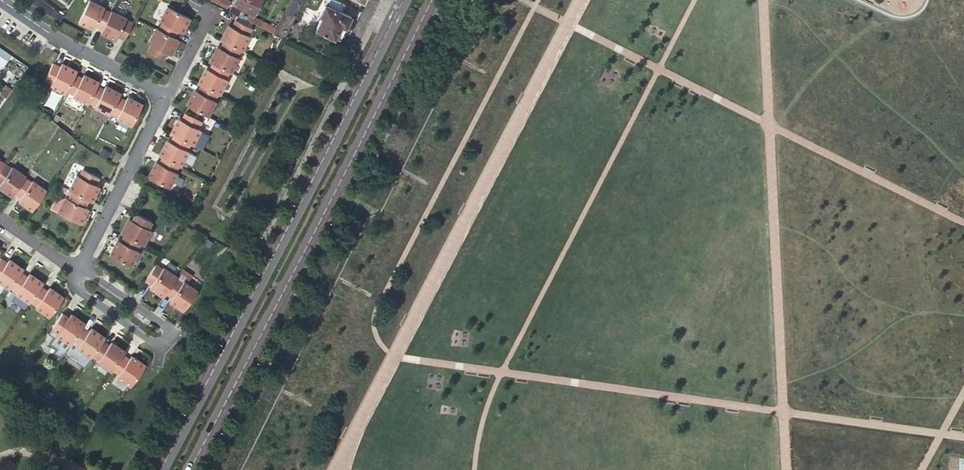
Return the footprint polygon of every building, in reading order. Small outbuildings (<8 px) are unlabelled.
[(47,0),(40,0),(37,4),(54,16),(60,20),(65,13),(58,8),(47,0)] [(110,12),(103,9),(104,7),(90,0),(89,0),(78,21),(87,25),(93,29),(95,26),(95,25),(102,28),(110,12)] [(251,22),(254,17),(262,0),(234,0),(232,5),(229,11),(240,17),(243,11),(248,13),(245,20),(251,22)] [(287,41),(288,37),(285,35),(302,0),(290,0),(276,28),(273,34),(287,41)] [(346,27),(351,16),(341,11),(345,4),(336,0),(324,0),(322,3),(325,4),(320,15),(322,16),(316,29),(334,38),(335,37),(341,24),(346,27)] [(162,23),(159,30),(175,38),(178,31),(179,31),(182,33),(186,26),(190,18),(168,7),(161,22),(162,23)] [(124,40),(132,24),(125,20),(126,18),(111,11),(110,12),(102,28),(100,32),(109,37),(115,40),(117,37),(117,36),(124,40)] [(251,22),(273,34),(276,28),(254,17),(251,22)] [(225,32),(221,40),(225,42),(241,50),(242,51),(250,36),(248,35),(252,28),(236,20),(232,27),(232,26),(228,25),(225,32)] [(339,39),(346,27),(341,24),(335,37),(339,39)] [(175,48),(179,40),(175,38),(159,30),(156,28),(148,43),(151,45),(148,52),(164,60),(167,53),(168,53),(171,55),(175,48)] [(214,53),(209,62),(214,64),(229,72),(231,73),(239,58),(237,57),(241,50),(225,42),(221,49),(220,48),(217,47),(214,53)] [(0,48),(0,67),(2,68),(11,55),(0,48)] [(69,67),(62,63),(61,66),(60,67),(53,64),(45,79),(52,83),(51,86),(66,94),(67,91),(75,75),(77,71),(69,67)] [(218,94),(220,94),(228,80),(226,79),(229,72),(214,64),(210,71),(209,70),(206,68),(203,75),(198,83),(202,85),(218,94)] [(91,78),(84,74),(82,78),(75,75),(67,91),(74,94),(73,96),(88,103),(89,102),(97,86),(99,82),(91,78)] [(11,88),(6,85),(0,94),(5,97),(11,88)] [(192,97),(187,105),(209,116),(216,101),(215,100),(218,94),(202,85),(199,92),(198,92),(195,90),(192,97)] [(104,90),(97,86),(89,102),(96,105),(95,107),(110,115),(111,113),(119,97),(121,93),(113,89),(106,86),(104,89),(104,90)] [(126,101),(119,97),(111,113),(118,117),(117,118),(132,126),(143,104),(135,100),(128,97),(126,100),(126,101)] [(175,125),(171,133),(175,135),(191,143),(194,145),(201,130),(199,129),(202,122),(186,114),(183,120),(182,120),(179,118),(175,125)] [(191,143),(175,135),(172,142),(171,142),(168,140),(164,147),(160,155),(164,157),(180,165),(182,166),(189,151),(188,150),(191,143)] [(120,156),(116,153),(111,161),(116,164),(120,156)] [(176,172),(180,165),(164,157),(161,164),(160,164),(157,162),(153,169),(149,177),(170,188),(178,173),(176,172)] [(26,176),(12,167),(11,168),(4,164),(0,170),(0,182),(1,183),(0,184),(0,188),(4,191),(12,196),(15,193),(25,178),(26,176)] [(88,200),(92,202),(96,194),(99,187),(96,186),(95,185),(99,178),(83,170),(79,177),(76,176),(69,191),(72,192),(88,200)] [(32,210),(46,190),(32,181),(31,182),(25,178),(15,193),(21,197),(20,198),(18,201),(24,205),(32,210)] [(84,207),(88,200),(72,192),(68,199),(65,198),(58,213),(81,224),(85,216),(88,209),(85,207),(84,207)] [(125,225),(121,233),(125,235),(140,243),(143,245),(151,229),(148,228),(152,221),(136,213),(132,220),(128,218),(125,225)] [(137,250),(140,243),(125,235),(121,242),(120,241),(117,240),(114,247),(109,255),(131,266),(138,251),(137,250)] [(1,258),(0,260),(0,282),(10,289),(11,287),(21,273),(24,269),(16,264),(10,259),(8,262),(7,263),(1,258)] [(157,265),(147,280),(154,284),(153,285),(151,288),(157,292),(165,297),(168,294),(178,279),(179,278),(165,268),(164,270),(157,265)] [(28,277),(21,273),(11,287),(18,292),(17,293),(30,303),(31,301),(41,287),(42,286),(44,283),(37,278),(30,273),(28,276),(28,277)] [(184,283),(178,279),(168,294),(174,298),(173,299),(171,302),(178,306),(185,312),(199,292),(185,282),(184,283)] [(37,307),(50,317),(64,297),(57,292),(50,287),(48,290),(48,291),(41,287),(31,301),(38,305),(37,307)] [(70,317),(63,312),(53,327),(59,331),(58,334),(71,344),(73,341),(83,326),(86,323),(78,317),(72,313),(70,316),(70,317)] [(79,347),(92,357),(94,355),(104,340),(106,337),(98,331),(92,327),(90,330),(90,331),(83,326),(73,341),(80,345),(79,347)] [(110,345),(104,340),(94,355),(100,359),(99,361),(112,370),(113,369),(124,354),(126,351),(119,345),(113,341),(110,344),(110,345)] [(124,354),(113,369),(120,373),(118,376),(132,386),(147,365),(139,359),(133,355),(130,358),(130,359),(124,354)]
